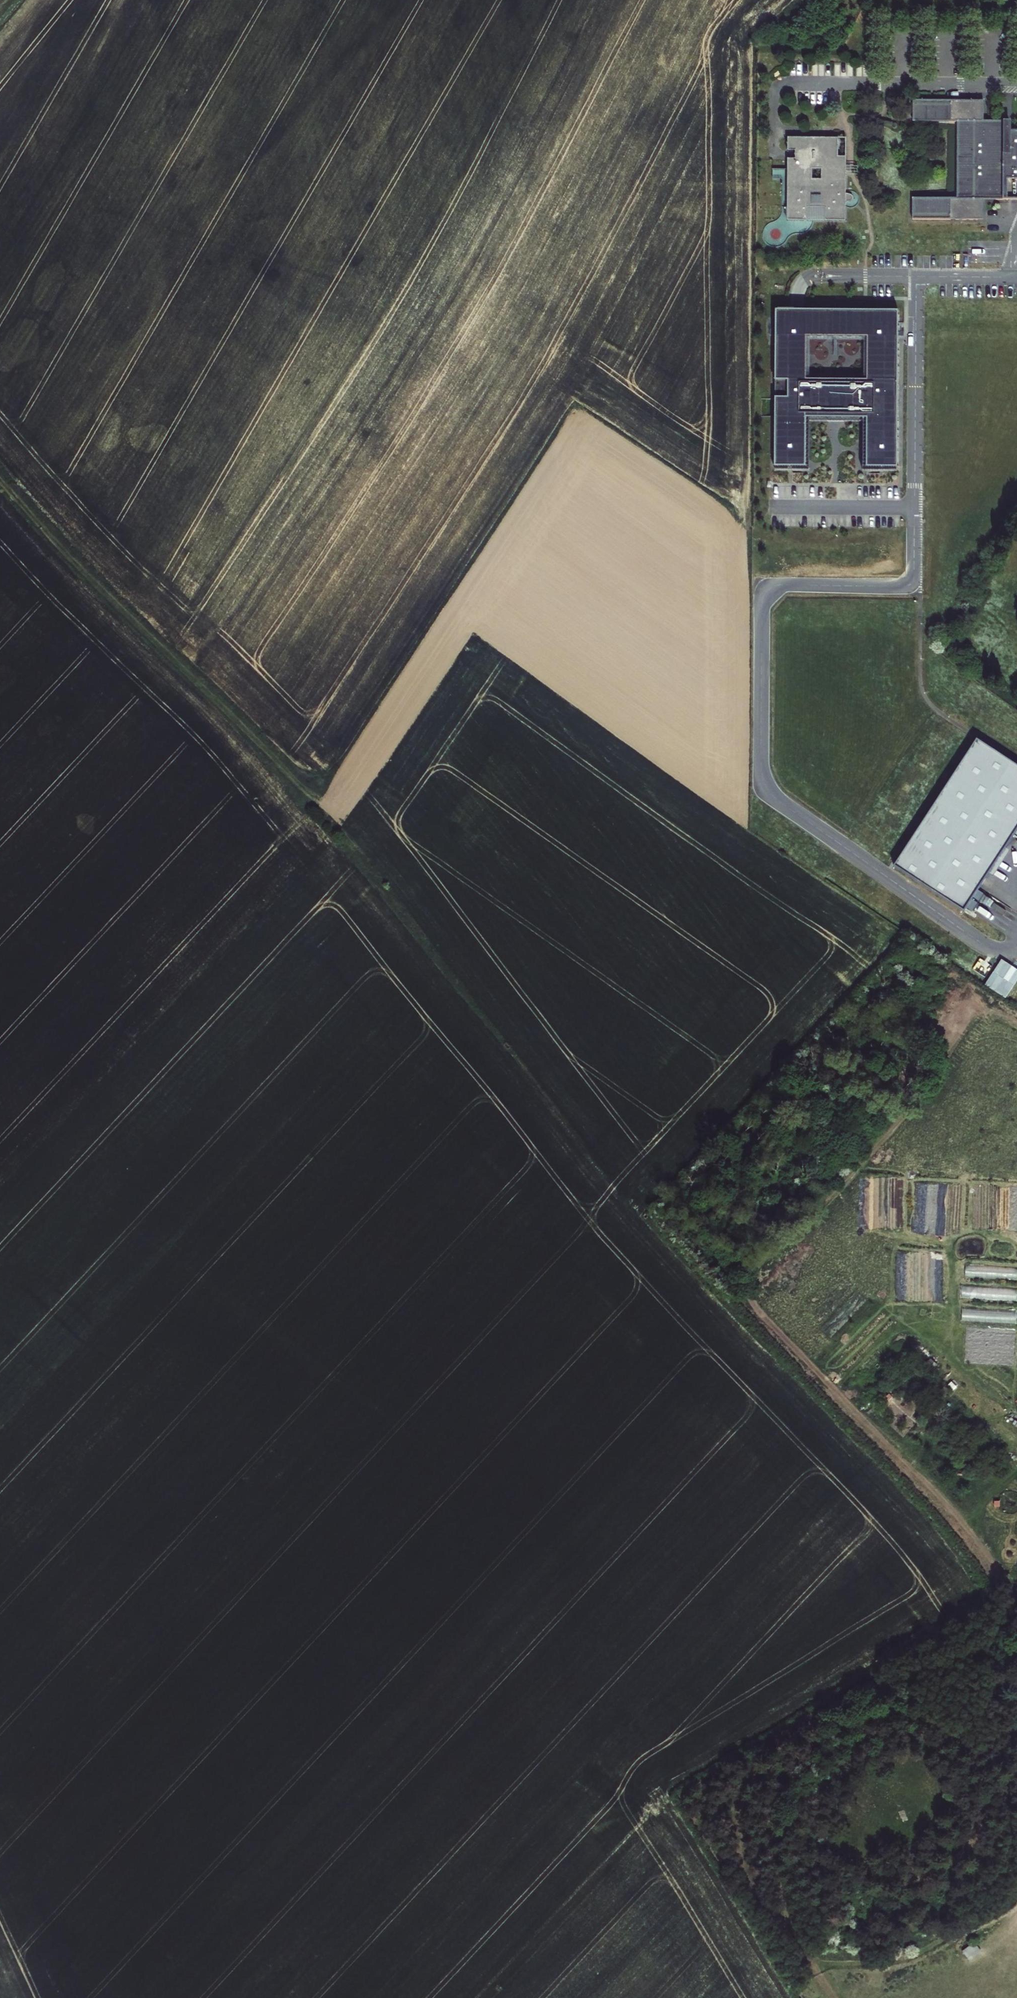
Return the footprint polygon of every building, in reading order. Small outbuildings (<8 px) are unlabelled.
[(1010,129),(1010,123),(1004,123),(1004,119),(983,119),(983,108),(978,108),(978,103),(913,103),(912,124),(957,124),(956,201),(912,200),(912,221),(977,222),(977,212),(982,212),(982,201),(1016,201),(1016,129),(1010,129)] [(794,160),(787,160),(786,222),(808,223),(808,215),(823,215),(823,223),(845,223),(845,220),(845,205),(846,205),(848,204),(849,204),(850,203),(851,203),(852,201),(852,200),(852,198),(852,197),(851,196),(850,196),(849,195),(848,195),(847,194),(846,194),(845,194),(846,158),(837,158),(838,140),(787,139),(787,152),(794,152),(794,160)] [(773,313),(773,469),(804,469),(804,421),(865,421),(865,469),(896,469),(896,313),(795,313),(773,313)] [(988,753),(896,873),(963,924),(967,919),(972,923),(977,917),(972,913),(973,911),(978,915),(983,908),(978,904),(990,888),(994,891),(1013,867),(1009,863),(1016,853),(1016,776),(988,753)] [(974,1942),(961,1951),(969,1961),(982,1952),(974,1942)]
